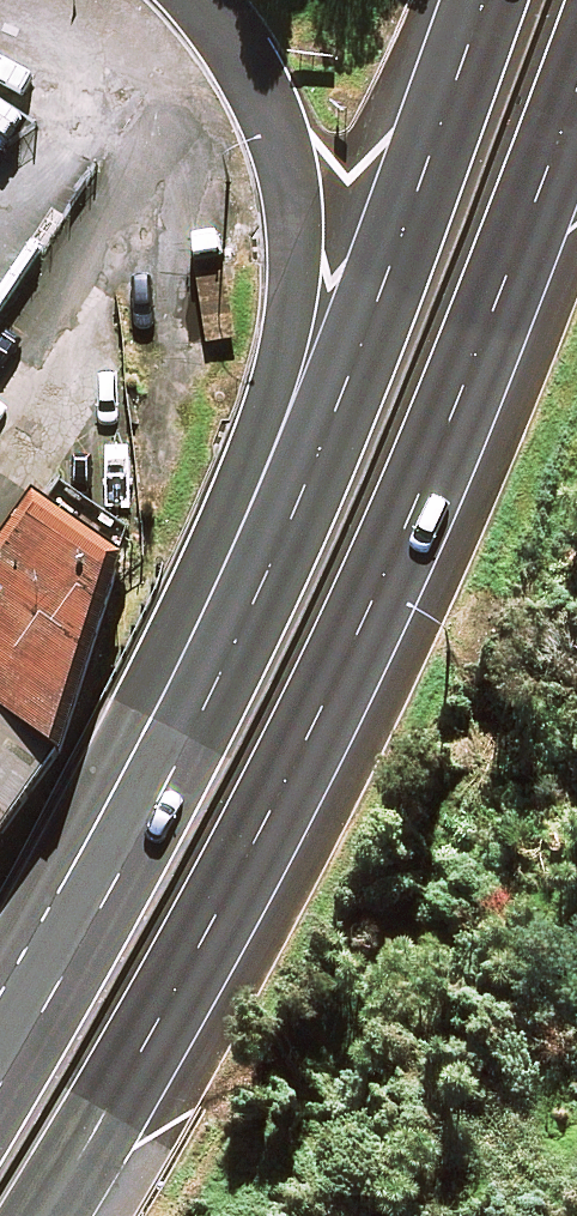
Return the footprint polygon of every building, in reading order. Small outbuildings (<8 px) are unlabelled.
[(51,460),(0,535),(0,792),(49,719),(145,521),(51,460)]
